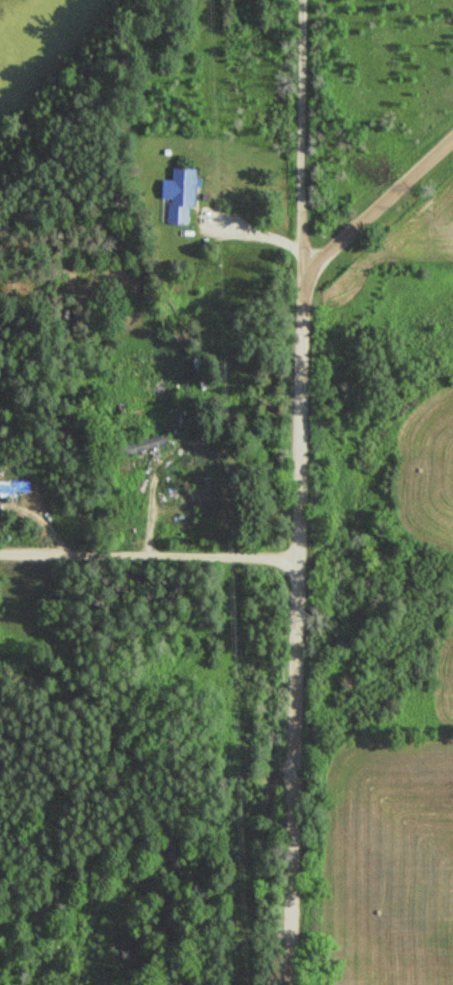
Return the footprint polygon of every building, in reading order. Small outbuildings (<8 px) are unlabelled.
[(192,224),(192,207),(200,207),(200,168),(177,168),(176,180),(169,180),(168,224),(192,224)] [(211,388),(203,358),(193,360),(201,390),(211,388)] [(151,399),(163,419),(170,415),(158,395),(151,399)] [(0,480),(0,490),(35,490),(35,480),(0,480)]
